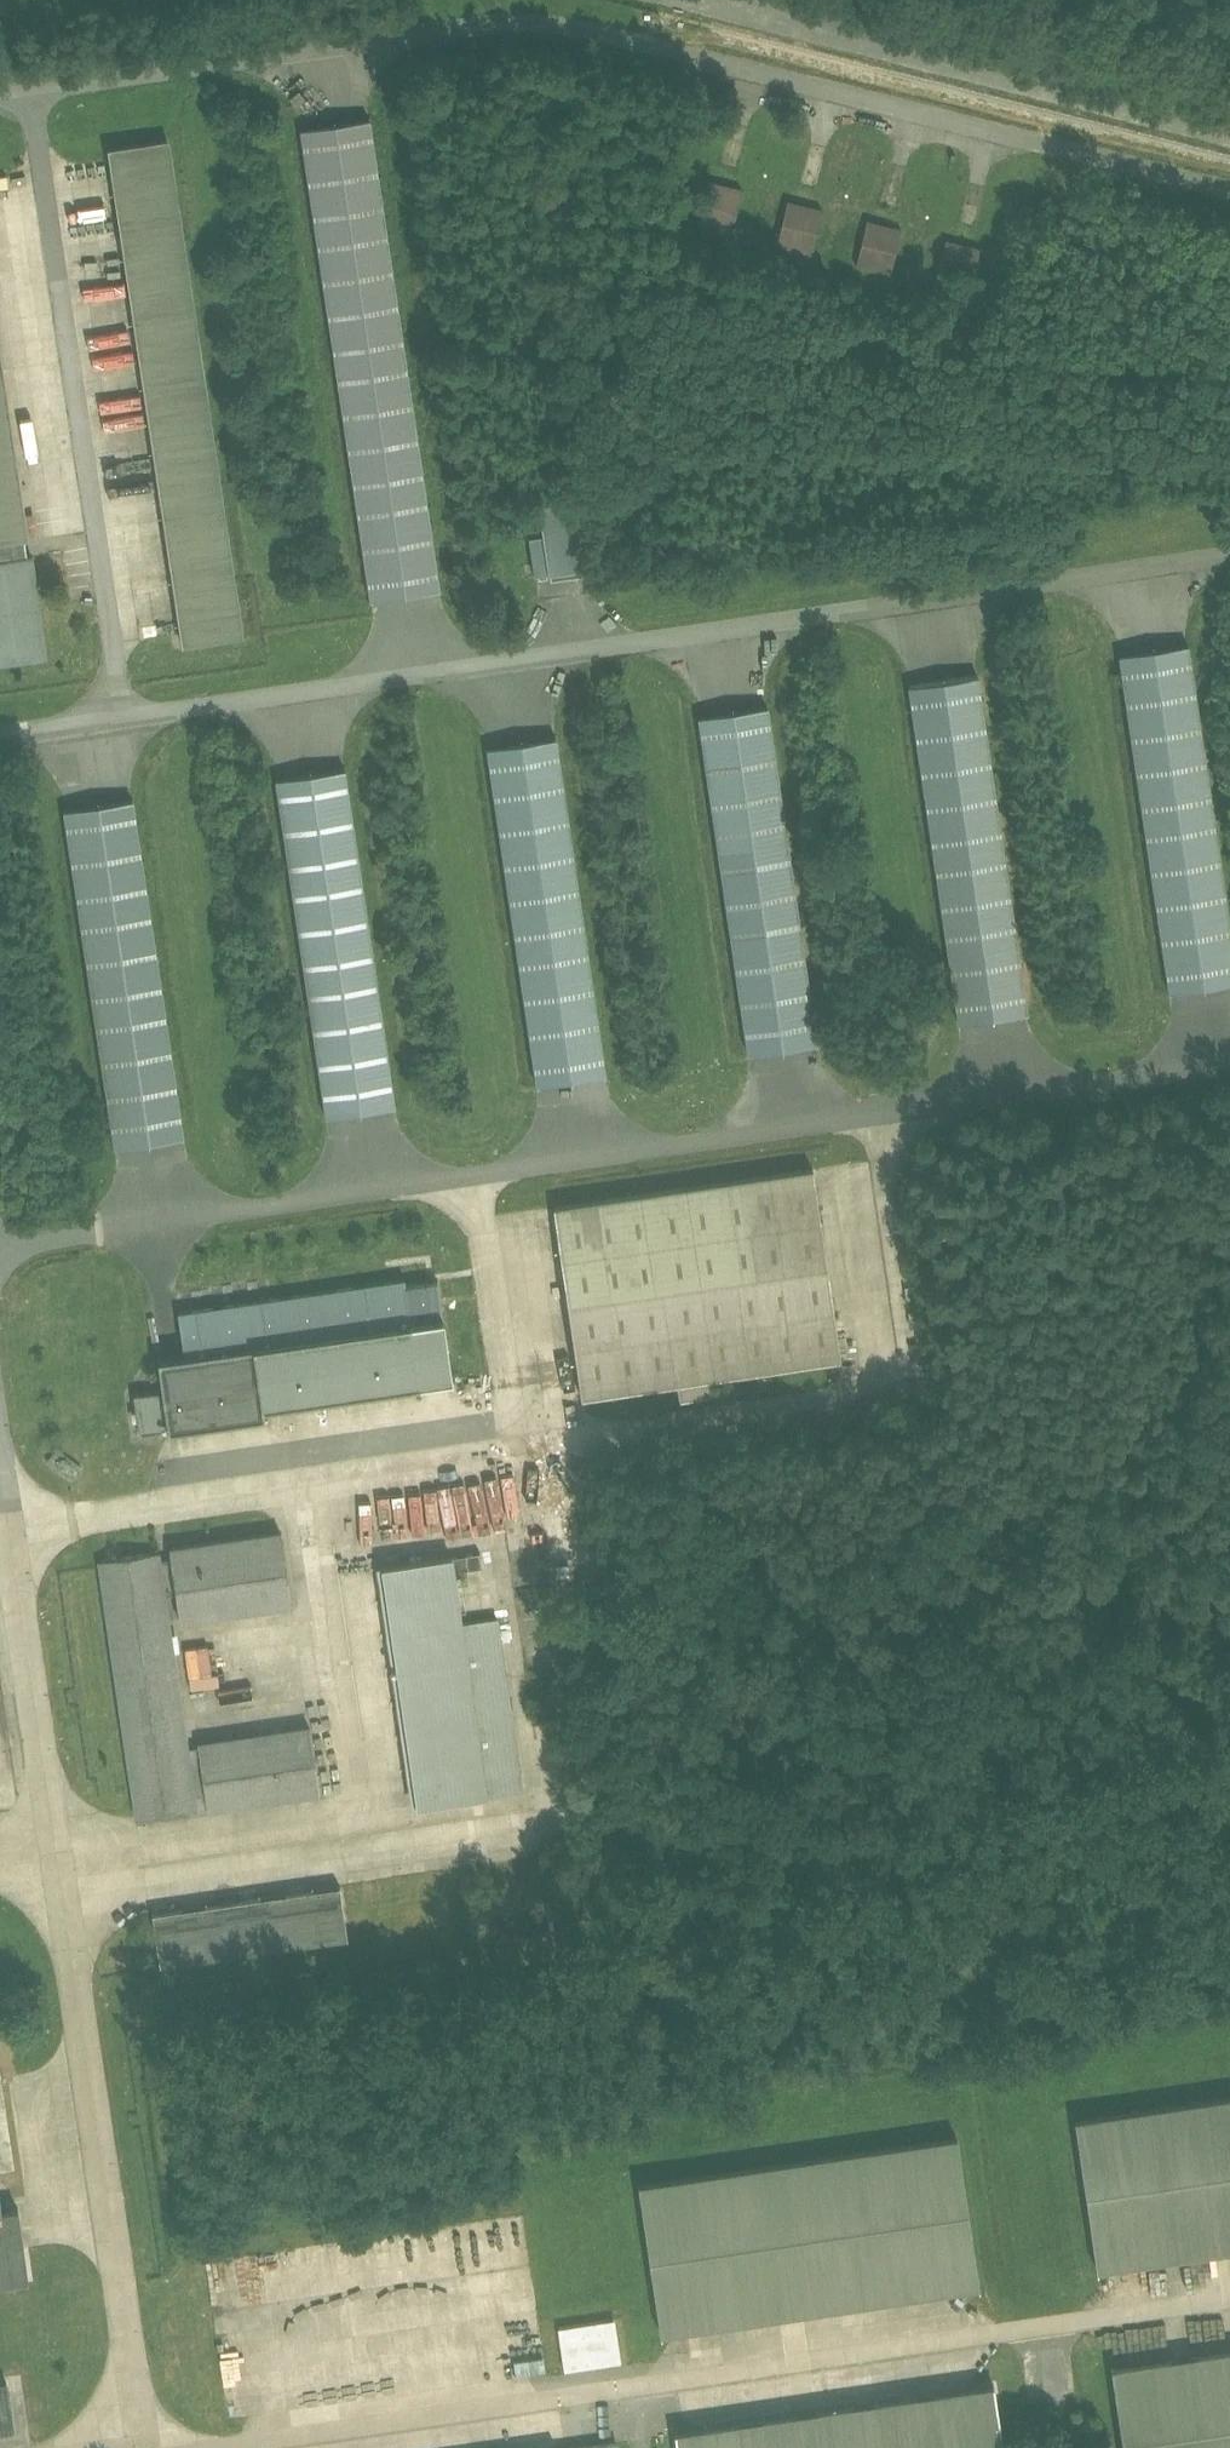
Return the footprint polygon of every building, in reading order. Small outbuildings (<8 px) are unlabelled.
[(435,572),(369,125),(297,136),(324,320),(368,611),(439,600),(435,572)] [(241,644),(167,146),(107,155),(107,159),(178,634),(181,653),(241,644)] [(694,233),(729,242),(741,194),(706,185),(694,233)] [(773,253),(809,262),(821,214),(786,205),(773,253)] [(866,225),(854,273),(892,283),(904,235),(866,225)] [(945,245),(933,293),(969,302),(981,254),(945,245)] [(0,374),(0,553),(26,549),(0,374)] [(572,508),(536,514),(540,543),(528,545),(531,570),(534,584),(546,582),(547,586),(583,580),(581,570),(572,508)] [(0,570),(0,672),(48,665),(33,565),(0,570)] [(1117,662),(1166,1000),(1229,991),(1229,944),(1187,651),(1117,662)] [(977,682),(905,693),(955,1031),(1027,1021),(977,682)] [(766,713),(694,724),(744,1062),(816,1052),(766,713)] [(554,744),(481,755),(531,1093),(604,1083),(554,744)] [(342,775),(272,786),(321,1124),(392,1114),(342,775)] [(132,806),(61,817),(110,1155),(182,1145),(132,806)] [(555,1214),(551,1215),(578,1406),(581,1405),(675,1392),(712,1387),(838,1368),(810,1177),(555,1214)] [(249,1356),(249,1359),(441,1330),(438,1312),(437,1304),(434,1288),(404,1293),(403,1285),(175,1320),(182,1366),(249,1356)] [(441,1330),(249,1359),(258,1417),(450,1388),(449,1381),(441,1330)] [(182,1366),(155,1370),(159,1398),(165,1436),(165,1440),(259,1425),(258,1417),(249,1359),(249,1356),(182,1366)] [(712,1387),(675,1392),(677,1407),(714,1402),(712,1387)] [(137,1440),(165,1436),(159,1398),(131,1402),(137,1440)] [(175,1621),(176,1628),(290,1611),(279,1538),(272,1539),(168,1554),(165,1555),(166,1566),(175,1621)] [(154,1559),(93,1568),(130,1819),(132,1827),(196,1817),(195,1813),(186,1756),(166,1622),(158,1567),(157,1559),(154,1559)] [(450,1565),(377,1575),(413,1815),(485,1805),(484,1800),(459,1628),(450,1565)] [(175,1621),(166,1566),(158,1567),(166,1622),(175,1621)] [(459,1628),(484,1800),(522,1795),(496,1623),(459,1628)] [(212,1644),(185,1646),(187,1687),(215,1685),(212,1644)] [(308,1731),(194,1748),(195,1754),(203,1811),(204,1818),(318,1801),(308,1731)] [(195,1813),(203,1811),(195,1754),(186,1756),(195,1813)] [(374,1889),(362,1891),(364,1906),(377,1904),(374,1889)] [(337,1894),(147,1921),(155,1977),(345,1950),(338,1902),(337,1894)] [(16,2176),(1,2082),(0,2074),(0,2178),(16,2176)] [(1073,2129),(1096,2280),(1105,2279),(1229,2261),(1229,2105),(1073,2129)] [(956,2146),(634,2194),(656,2346),(670,2344),(961,2301),(978,2298),(956,2146)] [(16,2218),(0,2220),(0,2291),(25,2288),(21,2254),(16,2218)] [(612,2326),(554,2334),(560,2379),(619,2371),(612,2326)] [(1112,2378),(1111,2378),(1121,2447),(1229,2447),(1229,2360),(1112,2378)] [(0,2391),(0,2438),(12,2436),(7,2396),(6,2390),(0,2391)] [(993,2396),(985,2397),(671,2444),(671,2447),(1001,2447),(993,2396)] [(550,2427),(520,2431),(523,2447),(553,2447),(550,2427)]
